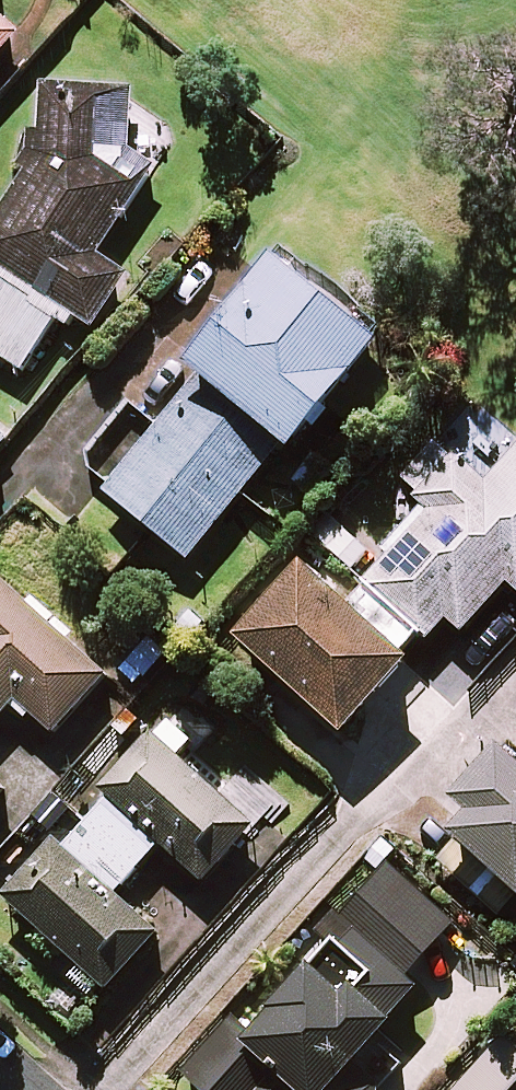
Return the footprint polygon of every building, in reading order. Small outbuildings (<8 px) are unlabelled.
[(0,19),(0,54),(17,35),(0,19)] [(11,83),(0,72),(0,95),(11,83)] [(18,166),(29,173),(0,217),(0,357),(22,371),(61,312),(88,329),(123,276),(93,256),(152,168),(129,153),(130,88),(36,86),(35,140),(18,166)] [(282,444),(290,450),(380,342),(279,259),(190,367),(201,376),(105,492),(186,559),(282,444)] [(478,398),(436,444),(432,440),(398,477),(427,503),(380,555),(334,513),(314,536),(367,584),(350,604),(304,563),(237,636),(342,733),(410,660),(403,654),(422,633),(427,639),(446,617),(462,631),(507,581),(515,589),(515,433),(478,398)] [(10,439),(0,429),(0,450),(10,439)] [(0,581),(0,717),(14,701),(52,735),(105,675),(0,581)] [(96,782),(111,795),(67,846),(54,834),(1,896),(108,989),(157,932),(115,896),(159,844),(205,884),(254,827),(141,730),(96,782)] [(504,744),(456,798),(470,810),(450,833),(515,892),(515,755),(504,744)] [(408,1057),(378,1031),(418,984),(409,977),(454,924),(386,867),(343,918),(338,913),(320,934),(331,943),(255,1034),(235,1017),(185,1076),(202,1089),(380,1089),(408,1057)] [(515,1087),(515,1045),(505,1036),(457,1089),(514,1089),(515,1087)]
